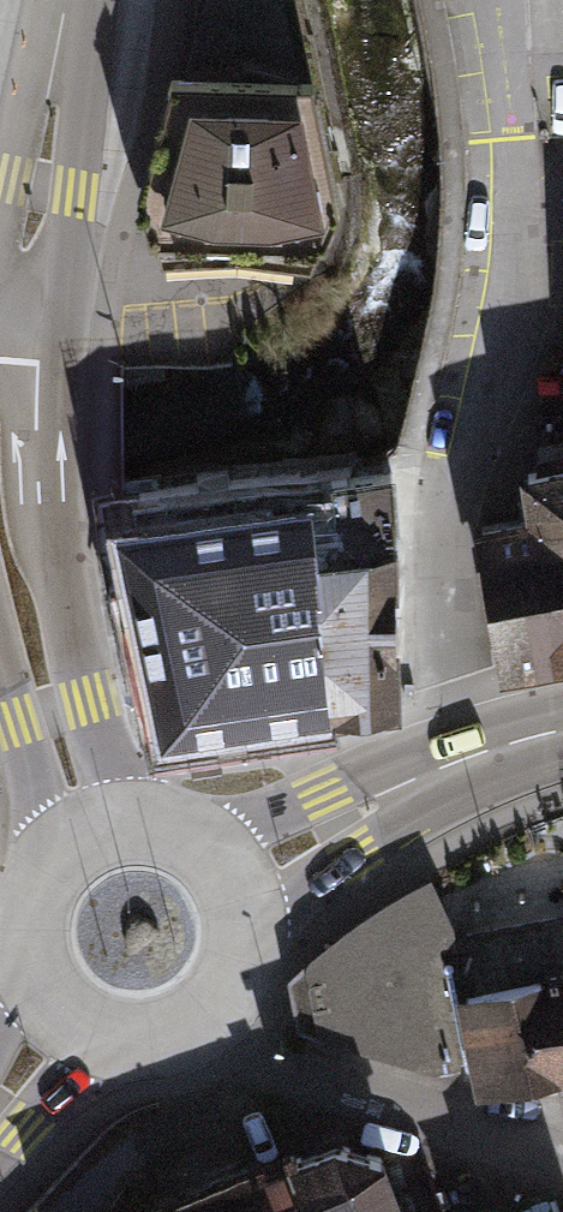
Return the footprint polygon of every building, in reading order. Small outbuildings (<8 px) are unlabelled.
[(172,76),(137,205),(162,261),(284,267),(313,264),(339,208),(311,78),(287,0),(199,0),(172,76)] [(502,471),(509,513),(463,521),(488,675),(562,662),(562,461),(502,471)] [(378,469),(300,472),(304,519),(275,545),(304,719),(378,710),(366,550),(378,469)] [(300,472),(115,508),(162,737),(304,719),(275,545),(304,519),(300,472)] [(434,896),(306,981),(312,1044),(496,1098),(478,1006),(472,978),(434,896)] [(478,1006),(496,1098),(562,1085),(562,989),(478,1006)] [(309,1157),(330,1211),(431,1211),(414,1167),(355,1139),(309,1157)] [(267,1171),(284,1211),(330,1211),(309,1157),(267,1171)] [(175,1210),(176,1211),(284,1211),(267,1171),(175,1210)]
